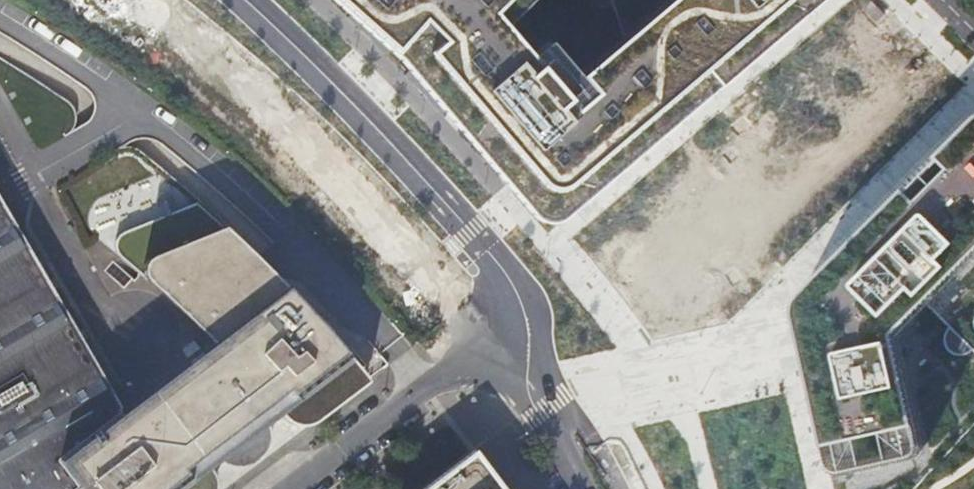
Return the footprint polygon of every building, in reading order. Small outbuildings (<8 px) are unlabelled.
[(390,56),(529,214),(543,220),(555,215),(808,0),(327,0),(390,56)] [(802,309),(793,325),(824,475),(833,481),(919,466),(931,453),(906,337),(973,272),(973,133),(802,309)] [(331,379),(353,362),(341,348),(316,320),(294,295),(258,259),(224,227),(194,201),(130,227),(271,413),(276,409),(284,417),(291,420),(298,422),(305,423),(310,422),(315,420),(346,397),(331,379)] [(0,210),(0,488),(211,488),(212,480),(211,474),(206,462),(224,449),(233,449),(239,448),(246,444),(250,440),(254,435),(256,431),(257,427),(257,423),(271,413),(130,227),(120,232),(117,235),(113,240),(113,242),(113,247),(113,250),(117,256),(143,279),(167,301),(209,342),(117,412),(0,210)] [(331,379),(346,397),(369,380),(353,362),(331,379)] [(478,450),(426,488),(508,488),(478,450)]
